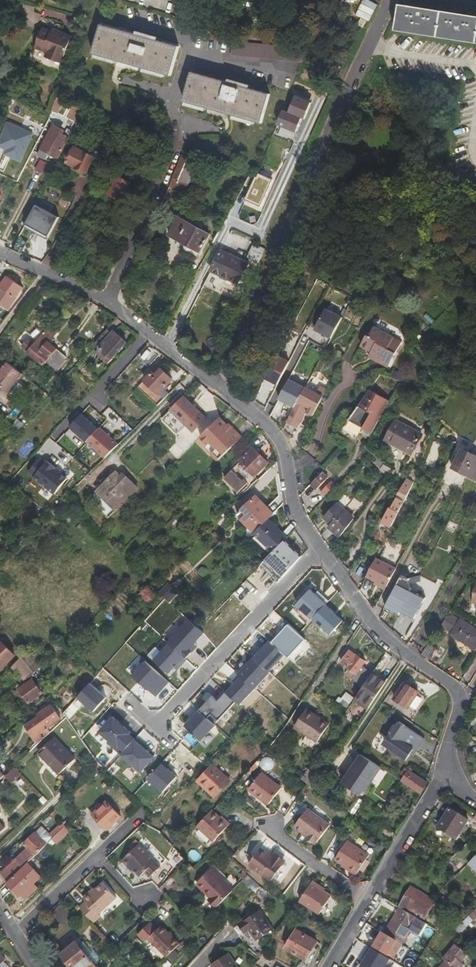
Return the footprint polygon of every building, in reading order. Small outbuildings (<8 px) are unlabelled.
[(401,7),(397,33),(475,44),(475,17),(401,7)] [(269,12),(256,11),(255,20),(257,21),(257,25),(265,25),(266,21),(268,21),(269,12)] [(173,78),(182,47),(104,25),(95,54),(173,78)] [(64,64),(74,36),(64,33),(63,34),(44,27),(36,49),(49,54),(48,58),(64,64)] [(308,49),(228,40),(227,55),(302,63),(308,49)] [(270,95),(192,72),(183,102),(260,125),(270,95)] [(290,112),(284,110),(278,124),(298,132),(303,118),(306,119),(314,99),(298,93),(290,112)] [(65,96),(61,94),(54,110),(58,112),(65,96)] [(60,157),(71,137),(66,135),(61,132),(63,129),(54,125),(42,150),(51,155),(52,152),(60,157)] [(66,135),(71,137),(72,138),(76,129),(71,127),(66,135)] [(88,172),(96,156),(76,147),(69,163),(77,166),(78,171),(84,173),(88,172)] [(185,194),(199,158),(185,154),(170,188),(185,194)] [(40,160),(35,170),(44,174),(49,165),(40,160)] [(245,183),(250,173),(246,172),(242,181),(245,183)] [(245,183),(243,185),(250,189),(245,199),(261,206),(273,179),(259,173),(257,177),(250,173),(245,183)] [(131,183),(114,175),(107,192),(113,195),(114,197),(121,200),(123,200),(131,183)] [(166,193),(159,208),(161,209),(165,211),(171,195),(168,193),(166,193)] [(60,218),(37,206),(26,229),(49,241),(60,218)] [(209,234),(200,229),(202,226),(196,223),(194,226),(178,217),(168,235),(200,252),(209,234)] [(422,222),(415,231),(424,238),(431,229),(422,222)] [(22,254),(29,241),(21,238),(14,250),(22,254)] [(260,259),(267,245),(263,243),(255,240),(254,242),(248,255),(260,259)] [(241,282),(249,261),(221,251),(213,271),(241,282)] [(9,265),(0,262),(0,277),(9,265)] [(355,276),(361,270),(355,265),(350,271),(355,276)] [(357,279),(349,274),(345,279),(353,285),(357,279)] [(24,288),(7,276),(1,285),(0,284),(0,304),(8,310),(24,288)] [(352,314),(357,305),(351,302),(346,310),(352,314)] [(333,336),(344,315),(328,307),(317,328),(325,332),(328,333),(333,336)] [(391,366),(404,341),(375,327),(370,337),(367,337),(363,346),(374,351),(380,354),(377,360),(391,366)] [(66,358),(51,346),(55,341),(52,338),(55,335),(47,328),(33,345),(27,341),(22,347),(28,352),(27,353),(43,366),(46,363),(56,371),(66,358)] [(112,360),(127,343),(114,332),(112,334),(108,330),(94,345),(112,360)] [(285,343),(281,349),(287,352),(290,346),(285,343)] [(286,353),(281,350),(272,367),(268,375),(260,390),(270,395),(272,391),(274,392),(287,368),(280,364),(286,353)] [(377,360),(380,354),(374,351),(371,357),(377,360)] [(22,373),(7,361),(1,369),(0,371),(0,385),(8,391),(22,373)] [(158,367),(138,388),(157,407),(164,400),(159,395),(172,381),(158,367)] [(403,383),(405,376),(393,372),(391,379),(401,382),(403,383)] [(305,389),(306,387),(290,378),(280,397),(287,401),(285,404),(294,409),(305,389)] [(302,412),(304,407),(308,409),(306,412),(312,416),(325,392),(318,388),(315,394),(305,389),(294,409),(286,423),(295,428),(304,413),(302,412)] [(371,432),(390,401),(370,389),(349,419),(371,432)] [(199,412),(184,398),(163,420),(179,436),(188,427),(195,434),(208,420),(206,418),(199,412)] [(119,430),(125,423),(109,407),(102,414),(119,430)] [(98,429),(81,414),(69,427),(87,442),(98,429)] [(243,438),(232,426),(230,428),(220,418),(200,437),(208,444),(205,447),(218,461),(243,438)] [(16,420),(12,426),(15,427),(18,430),(23,425),(16,420)] [(421,436),(393,422),(383,441),(410,455),(421,436)] [(105,458),(118,445),(99,428),(98,429),(87,442),(105,458)] [(268,464),(254,448),(240,461),(255,477),(268,464)] [(473,454),(472,457),(461,452),(453,469),(475,481),(475,455),(473,454)] [(33,477),(54,494),(66,480),(60,474),(55,470),(56,469),(47,461),(46,463),(40,458),(29,471),(34,476),(33,477)] [(390,471),(387,468),(384,466),(380,471),(387,476),(390,471)] [(232,470),(223,480),(238,494),(247,484),(232,470)] [(418,473),(413,471),(410,477),(416,480),(419,473),(418,473)] [(116,510),(137,489),(122,474),(121,476),(117,472),(98,491),(116,510)] [(316,489),(327,478),(321,473),(311,484),(316,489)] [(337,488),(330,481),(324,488),(331,494),(337,488)] [(405,499),(410,488),(405,485),(400,496),(403,498),(405,499)] [(116,510),(98,491),(94,494),(113,513),(116,510)] [(265,511),(267,509),(256,497),(241,512),(247,518),(243,521),(255,533),(269,519),(271,517),(265,511)] [(392,527),(406,499),(405,499),(403,498),(401,502),(397,500),(392,510),(391,509),(383,522),(392,527)] [(331,524),(343,511),(336,504),(324,518),(331,524)] [(339,537),(353,519),(343,511),(331,524),(328,527),(339,537)] [(285,541),(288,537),(269,519),(255,533),(253,535),(273,553),(285,541)] [(288,571),(301,556),(285,541),(273,553),(271,554),(288,571)] [(384,590),(394,572),(375,562),(366,580),(375,585),(384,590)] [(408,579),(402,577),(386,608),(399,615),(401,612),(414,620),(426,599),(412,591),(408,579)] [(159,596),(170,603),(177,593),(166,586),(159,596)] [(149,605),(157,596),(147,587),(138,595),(149,605)] [(444,629),(453,617),(449,614),(441,626),(444,629)] [(461,621),(460,622),(453,617),(444,629),(452,633),(451,635),(475,651),(475,649),(475,630),(461,621)] [(270,638),(253,656),(274,676),(291,659),(270,638)] [(150,654),(170,672),(184,657),(164,639),(150,654)] [(15,655),(1,641),(0,642),(0,670),(15,655)] [(428,662),(436,650),(429,645),(421,657),(428,662)] [(363,687),(374,673),(363,665),(365,661),(357,655),(356,655),(349,651),(341,662),(355,673),(351,678),(363,687)] [(382,672),(395,660),(388,653),(375,666),(382,672)] [(22,682),(33,672),(29,667),(21,658),(11,668),(22,682)] [(155,696),(169,682),(147,660),(133,674),(155,696)] [(371,706),(387,682),(374,673),(358,696),(371,706)] [(417,714),(433,692),(411,676),(395,699),(417,714)] [(28,703),(42,691),(30,677),(24,682),(26,684),(18,690),(28,703)] [(211,714),(223,724),(241,703),(226,690),(219,699),(213,694),(199,710),(209,717),(211,714)] [(337,700),(345,707),(354,697),(345,690),(337,700)] [(60,699),(67,705),(73,698),(66,692),(60,699)] [(48,728),(61,718),(50,703),(37,713),(38,715),(25,725),(39,743),(51,732),(48,728)] [(328,728),(320,722),(322,719),(308,710),(296,727),(318,742),(328,728)] [(330,725),(322,719),(320,722),(328,728),(330,725)] [(396,724),(385,740),(386,746),(406,760),(413,749),(416,751),(424,739),(399,722),(397,725),(396,724)] [(75,759),(54,738),(38,753),(60,774),(75,759)] [(136,744),(136,769),(145,769),(145,761),(153,761),(154,744),(136,744)] [(366,794),(382,768),(362,755),(342,784),(361,797),(364,792),(366,794)] [(15,766),(5,776),(12,782),(22,773),(15,766)] [(215,798),(229,782),(218,771),(215,774),(209,769),(197,781),(215,798)] [(428,784),(409,771),(403,781),(422,794),(428,784)] [(269,806),(282,790),(262,774),(249,790),(269,806)] [(391,811),(398,800),(392,796),(388,802),(389,803),(387,808),(391,811)] [(356,814),(362,800),(356,797),(349,811),(356,814)] [(106,829),(120,815),(105,801),(92,815),(106,829)] [(455,842),(468,823),(449,810),(436,829),(455,842)] [(212,842),(228,825),(221,819),(220,820),(211,811),(196,827),(212,842)] [(316,845),(329,827),(306,811),(294,828),(303,834),(307,838),(306,840),(314,846),(315,844),(316,845)] [(20,870),(53,837),(41,826),(23,843),(28,848),(0,874),(8,882),(20,870)] [(356,874),(368,855),(346,840),(333,860),(341,865),(342,864),(346,866),(346,868),(356,874)] [(160,866),(139,844),(123,860),(129,866),(131,865),(134,868),(142,876),(146,872),(150,876),(160,866)] [(271,881),(284,862),(272,854),(271,856),(260,848),(253,859),(255,860),(250,866),(271,881)] [(461,871),(450,862),(445,868),(450,872),(456,877),(461,871)] [(233,890),(211,868),(197,881),(212,896),(210,899),(217,906),(233,890)] [(33,882),(20,870),(8,882),(6,883),(19,896),(33,882)] [(259,887),(247,875),(243,880),(255,892),(259,887)] [(320,914),(331,896),(317,888),(319,886),(311,882),(299,902),(320,914)] [(99,914),(116,898),(102,883),(91,894),(89,892),(82,899),(85,902),(80,907),(94,923),(102,917),(99,914)] [(429,909),(434,901),(413,888),(406,898),(416,904),(409,914),(420,920),(428,908),(429,909)] [(409,914),(416,904),(406,898),(401,909),(402,910),(409,914)] [(274,930),(261,910),(236,926),(242,935),(247,932),(250,930),(257,942),(274,930)] [(384,953),(390,945),(395,948),(407,929),(418,935),(425,924),(420,920),(409,914),(402,910),(386,935),(384,934),(375,949),(377,950),(370,959),(383,966),(390,966),(395,960),(384,953)] [(62,924),(52,913),(43,923),(53,933),(62,924)] [(181,943),(162,925),(159,929),(152,922),(140,935),(147,942),(150,939),(168,956),(181,943)] [(305,961),(317,943),(296,931),(285,949),(305,961)] [(100,956),(94,948),(91,951),(83,941),(79,944),(93,962),(100,956)] [(77,942),(62,954),(72,966),(97,966),(93,962),(79,944),(77,942)] [(451,966),(462,966),(464,965),(461,962),(467,955),(455,945),(442,960),(447,963),(451,966)] [(229,954),(212,966),(213,966),(238,966),(229,954)]
